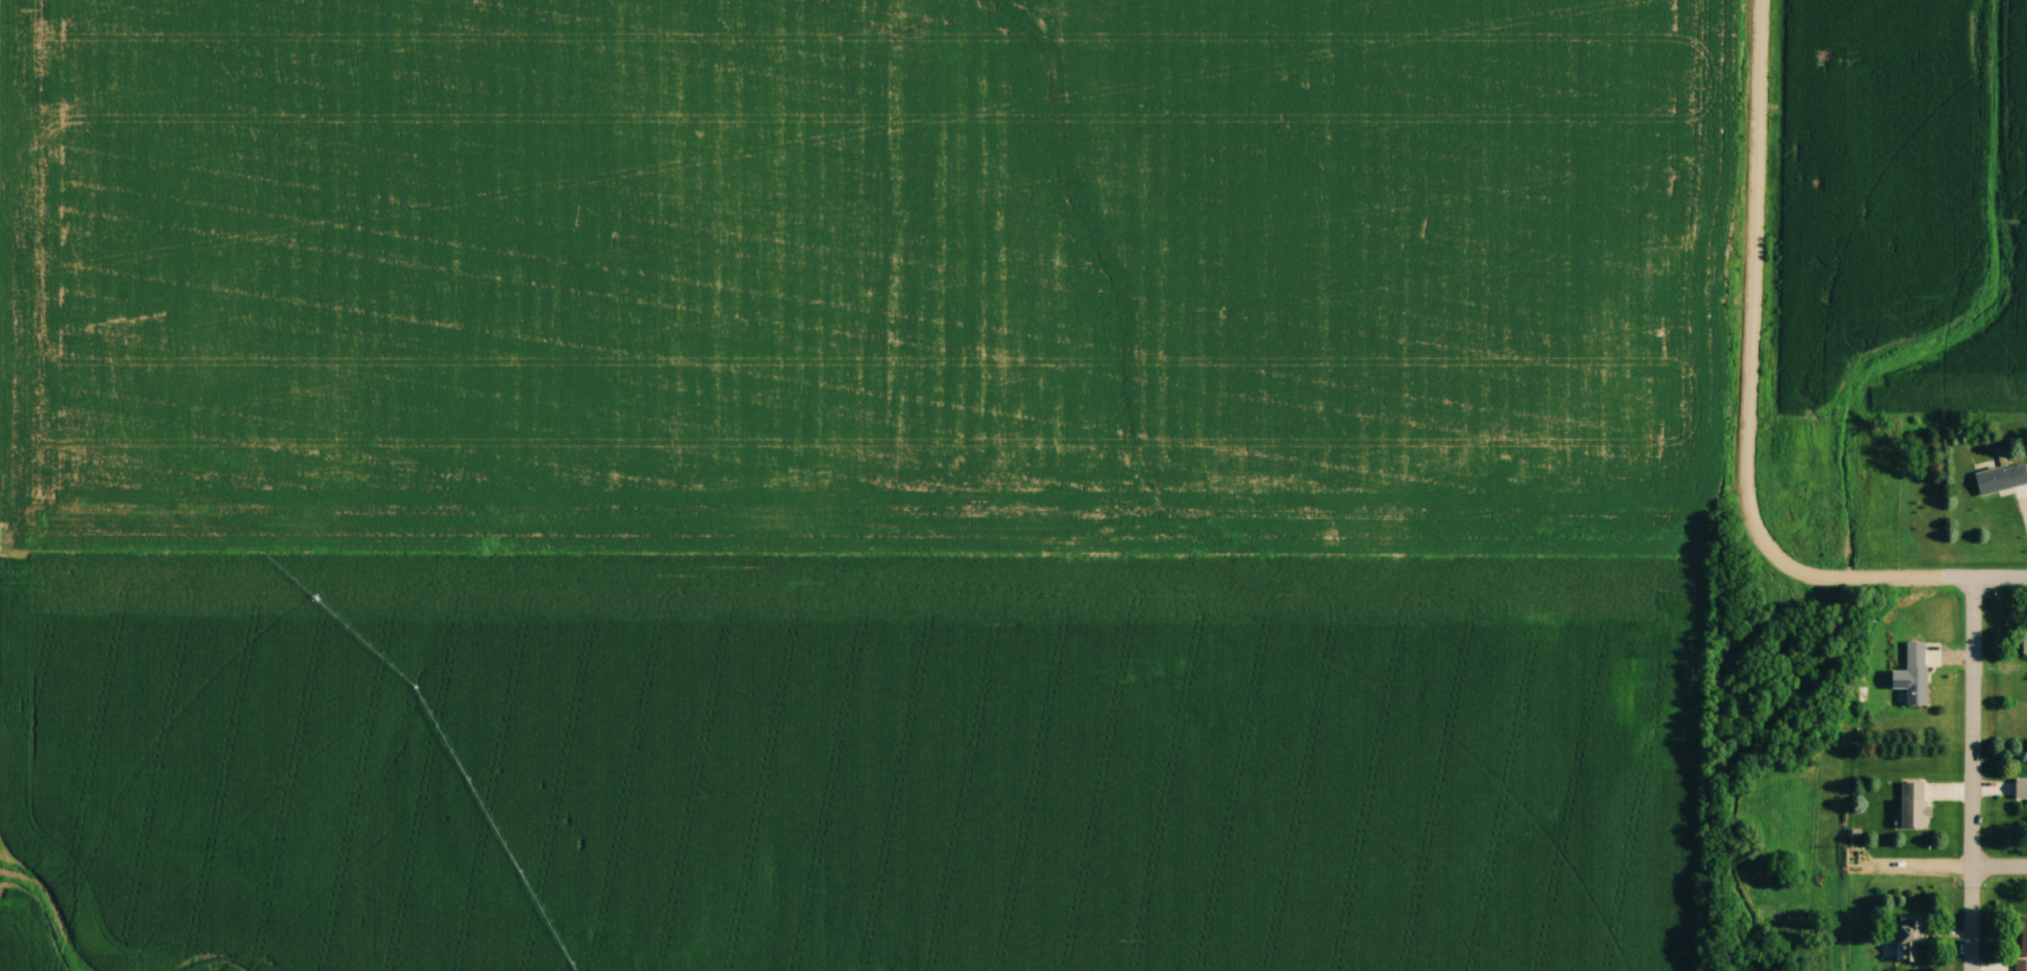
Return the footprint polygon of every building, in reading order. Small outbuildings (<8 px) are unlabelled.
[(2025,464),(1975,474),(1980,495),(2026,486),(2026,472),(2025,464)] [(1928,706),(1908,706),(1908,665),(1927,665),(1928,706)] [(2016,779),(2015,799),(2026,799),(2026,780),(2016,779)] [(1901,783),(1901,829),(1926,829),(1926,783),(1901,783)] [(2015,970),(2026,970),(2026,917),(2016,917),(2015,970)] [(1924,946),(1924,918),(1899,918),(1898,962),(1915,962),(1915,946),(1924,946)]
